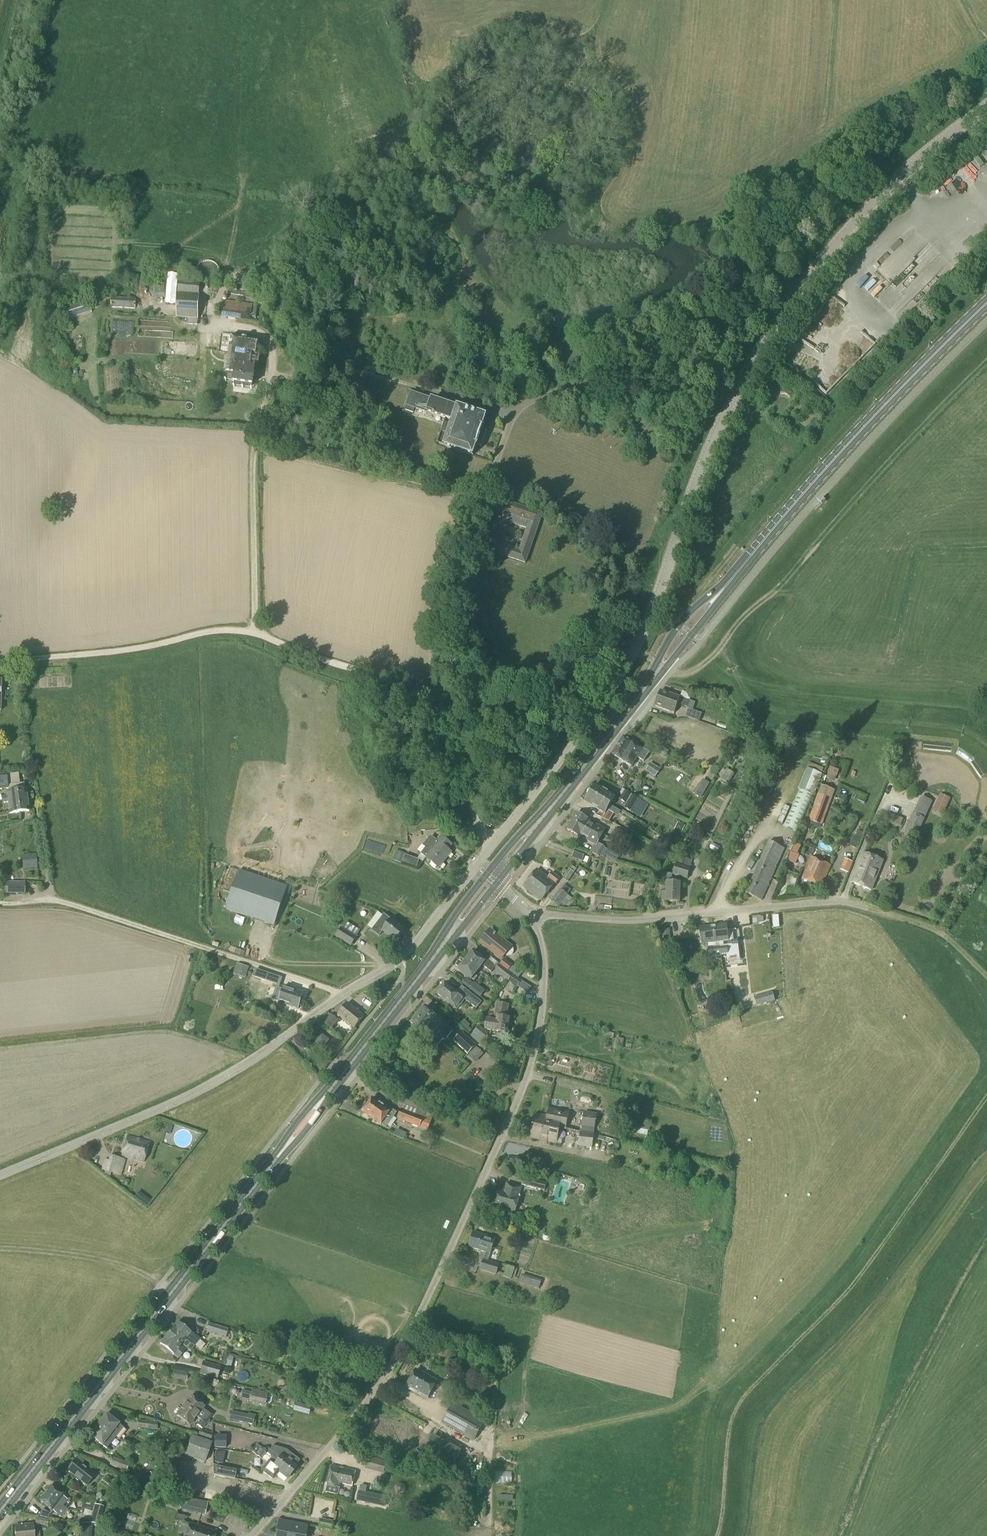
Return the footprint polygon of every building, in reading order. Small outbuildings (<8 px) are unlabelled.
[(937,189),(943,196),(960,183),(954,175),(937,189)] [(218,273),(217,269),(216,266),(215,264),(211,262),(209,262),(206,261),(204,262),(202,263),(199,265),(197,267),(196,269),(196,273),(196,277),(197,279),(199,280),(202,283),(204,284),(206,284),(209,284),(211,283),(214,281),(216,279),(217,277),(218,273)] [(177,294),(177,297),(177,308),(176,318),(188,319),(187,325),(197,325),(199,295),(199,283),(178,281),(178,294),(177,294)] [(151,285),(152,299),(165,298),(164,283),(151,285)] [(878,299),(887,290),(881,284),(872,293),(878,299)] [(227,302),(251,306),(256,307),(257,301),(228,295),(227,302)] [(111,308),(135,310),(136,299),(111,298),(111,308)] [(251,306),(227,302),(222,302),(220,318),(250,322),(251,306)] [(64,310),(67,320),(91,312),(88,303),(64,310)] [(816,338),(819,333),(813,329),(810,333),(816,338)] [(863,332),(848,346),(859,357),(874,343),(863,332)] [(228,354),(256,358),(259,340),(231,337),(228,354)] [(256,358),(228,354),(226,373),(235,374),(234,383),(253,385),(256,358)] [(336,372),(340,373),(347,374),(351,358),(340,355),(337,368),(336,372)] [(405,411),(413,414),(414,409),(445,420),(437,444),(444,447),(472,456),(475,447),(476,448),(477,445),(481,447),(486,431),(482,429),(483,427),(482,427),(485,417),(457,408),(457,409),(411,393),(405,411)] [(487,550),(525,564),(542,514),(504,500),(487,550)] [(677,704),(687,708),(689,701),(680,697),(661,690),(655,707),(674,714),(677,704)] [(685,717),(698,722),(701,714),(688,709),(685,717)] [(623,738),(612,754),(631,767),(637,758),(639,759),(640,758),(644,761),(649,753),(644,750),(642,749),(642,750),(623,738)] [(658,755),(659,754),(664,757),(668,751),(662,748),(658,745),(653,752),(658,755)] [(644,772),(655,778),(660,770),(650,763),(644,772)] [(836,777),(839,771),(830,767),(828,773),(836,777)] [(720,779),(727,784),(733,774),(726,769),(720,779)] [(716,773),(710,770),(706,777),(712,780),(716,773)] [(9,775),(9,774),(0,776),(0,790),(8,789),(8,792),(7,792),(7,796),(3,797),(3,803),(8,802),(9,814),(19,812),(15,785),(9,785),(9,775)] [(15,785),(19,812),(29,811),(27,800),(32,799),(31,793),(26,794),(26,790),(25,790),(24,784),(19,784),(18,774),(9,775),(9,785),(15,785)] [(710,784),(702,780),(699,785),(707,789),(710,784)] [(603,803),(609,806),(615,797),(595,784),(589,795),(596,800),(598,797),(604,800),(603,803)] [(809,821),(821,826),(834,791),(821,786),(809,821)] [(619,800),(626,804),(623,808),(631,813),(639,799),(622,789),(619,795),(621,796),(619,800)] [(785,825),(797,830),(812,795),(799,790),(785,825)] [(934,810),(942,814),(949,798),(941,794),(934,810)] [(596,800),(589,795),(584,802),(604,814),(607,810),(618,816),(620,812),(609,806),(603,803),(604,800),(598,797),(596,800)] [(700,822),(712,829),(723,811),(711,804),(700,822)] [(571,822),(600,838),(605,830),(576,814),(571,822)] [(905,831),(917,836),(924,819),(912,814),(905,831)] [(891,815),(889,822),(900,826),(903,819),(891,815)] [(600,838),(571,822),(567,830),(594,845),(590,852),(595,855),(606,858),(610,851),(597,844),(600,838)] [(675,830),(681,833),(684,826),(678,823),(675,830)] [(608,842),(615,846),(616,843),(619,845),(622,839),(620,838),(623,834),(614,829),(608,842)] [(422,855),(426,858),(426,859),(438,869),(451,853),(448,850),(451,845),(440,836),(436,841),(431,837),(423,847),(427,849),(422,855)] [(850,845),(856,848),(860,839),(854,836),(850,845)] [(657,843),(672,852),(675,846),(661,837),(657,843)] [(745,893),(761,901),(784,849),(768,842),(745,893)] [(801,846),(794,843),(787,860),(795,863),(798,855),(798,854),(801,846)] [(392,862),(402,865),(403,862),(418,867),(420,861),(406,855),(406,854),(396,851),(392,862)] [(370,852),(369,857),(387,861),(388,855),(370,852)] [(863,853),(851,883),(871,891),(883,861),(863,853)] [(35,856),(25,857),(26,864),(24,864),(24,868),(36,867),(35,856)] [(802,878),(821,886),(830,867),(811,858),(802,878)] [(840,870),(847,874),(852,863),(844,859),(840,870)] [(672,875),(687,879),(690,869),(675,864),(672,875)] [(561,877),(567,882),(574,874),(568,869),(561,877)] [(225,910),(274,927),(287,887),(238,870),(225,910)] [(530,878),(548,892),(554,885),(555,885),(560,879),(552,872),(547,878),(537,870),(530,878)] [(548,892),(530,878),(523,887),(541,901),(548,892)] [(2,893),(24,893),(24,884),(2,883),(2,893)] [(662,902),(666,902),(679,903),(679,884),(666,883),(666,893),(662,893),(662,902)] [(551,902),(558,908),(562,903),(567,908),(574,900),(567,895),(570,890),(564,886),(561,890),(560,890),(551,902)] [(395,941),(404,930),(384,915),(371,931),(378,936),(382,931),(395,941)] [(726,924),(713,926),(715,947),(718,947),(717,943),(728,941),(726,924)] [(700,931),(698,932),(699,936),(700,937),(701,945),(712,943),(713,947),(708,948),(709,958),(721,957),(719,947),(718,947),(715,947),(713,926),(699,928),(700,931)] [(342,928),(336,938),(351,947),(357,937),(343,929),(342,928)] [(480,943),(501,960),(511,947),(502,940),(501,942),(488,932),(480,943)] [(466,961),(478,970),(482,966),(491,973),(495,967),(474,951),(466,961)] [(725,967),(732,966),(730,954),(723,955),(725,967)] [(500,964),(501,965),(509,971),(513,966),(504,959),(500,964)] [(478,970),(466,961),(459,970),(471,980),(471,979),(474,981),(477,977),(474,975),(478,970)] [(235,971),(245,974),(247,968),(237,965),(235,971)] [(500,965),(495,972),(505,980),(506,981),(511,974),(500,965)] [(253,977),(266,982),(269,974),(255,970),(253,977)] [(517,987),(521,981),(511,975),(507,981),(517,987)] [(462,985),(470,991),(480,998),(484,991),(474,984),(473,985),(466,980),(462,985)] [(437,994),(456,1010),(464,1000),(476,1009),(481,1003),(462,986),(457,992),(446,983),(437,994)] [(278,1003),(298,1009),(303,994),(283,988),(278,1003)] [(772,993),(760,996),(763,1005),(774,1002),(772,993)] [(337,1016),(354,1029),(364,1017),(347,1003),(337,1016)] [(487,1020),(485,1030),(506,1034),(509,1019),(506,1018),(508,1005),(496,1003),(493,1021),(487,1020)] [(411,1025),(433,1042),(438,1046),(443,1039),(445,1041),(453,1031),(441,1022),(443,1020),(438,1016),(437,1018),(424,1008),(411,1025)] [(325,1023),(332,1029),(337,1022),(330,1016),(325,1023)] [(470,1038),(484,1051),(487,1048),(480,1042),(487,1034),(480,1028),(470,1038)] [(468,1055),(475,1047),(476,1047),(462,1033),(453,1042),(468,1055)] [(624,1040),(617,1038),(615,1046),(622,1048),(624,1040)] [(394,1069),(400,1063),(396,1059),(390,1066),(394,1069)] [(412,1088),(419,1092),(422,1087),(416,1083),(412,1088)] [(367,1107),(390,1123),(397,1113),(391,1109),(389,1111),(373,1099),(367,1107)] [(397,1119),(419,1128),(427,1131),(434,1113),(427,1111),(428,1108),(405,1099),(397,1119)] [(390,1123),(367,1107),(363,1113),(386,1128),(390,1123)] [(533,1122),(559,1128),(565,1129),(568,1114),(549,1109),(547,1116),(535,1114),(533,1122)] [(593,1133),(594,1129),(597,1115),(583,1114),(581,1127),(582,1127),(581,1132),(593,1133)] [(559,1128),(533,1122),(530,1138),(556,1144),(559,1128)] [(636,1124),(635,1134),(646,1136),(648,1126),(636,1124)] [(168,1125),(165,1134),(170,1136),(173,1126),(168,1125)] [(593,1133),(581,1132),(581,1134),(580,1134),(578,1147),(592,1149),(594,1135),(593,1135),(593,1133)] [(122,1156),(143,1162),(148,1142),(127,1136),(122,1156)] [(106,1172),(121,1176),(125,1162),(110,1158),(106,1172)] [(521,1185),(544,1192),(546,1183),(523,1177),(521,1185)] [(558,1201),(568,1202),(572,1183),(561,1181),(558,1201)] [(493,1207),(514,1213),(519,1196),(518,1196),(520,1188),(506,1184),(504,1192),(498,1190),(493,1207)] [(135,1198),(147,1206),(150,1201),(138,1193),(137,1194),(135,1198)] [(468,1247),(490,1254),(495,1239),(474,1232),(468,1247)] [(499,1265),(483,1261),(479,1270),(496,1275),(499,1265)] [(522,1275),(519,1283),(534,1288),(537,1280),(522,1275)] [(168,1336),(180,1345),(181,1344),(190,1351),(200,1339),(191,1332),(190,1333),(177,1322),(166,1336),(168,1337),(168,1336)] [(206,1331),(225,1337),(227,1330),(209,1324),(206,1331)] [(168,1337),(166,1336),(160,1345),(173,1355),(177,1357),(183,1349),(180,1346),(180,1345),(168,1336),(168,1337)] [(290,1361),(296,1363),(299,1353),(292,1351),(290,1361)] [(311,1362),(318,1364),(321,1354),(314,1352),(311,1362)] [(226,1356),(224,1365),(230,1366),(232,1358),(226,1356)] [(200,1373),(216,1378),(219,1367),(203,1362),(200,1373)] [(433,1372),(445,1375),(447,1367),(435,1364),(433,1372)] [(407,1386),(427,1398),(437,1382),(416,1370),(407,1386)] [(174,1379),(186,1381),(187,1374),(175,1372),(174,1379)] [(189,1425),(196,1416),(200,1419),(206,1424),(209,1419),(212,1415),(190,1397),(176,1415),(189,1425)] [(444,1422),(473,1439),(482,1423),(453,1406),(444,1422)] [(229,1418),(253,1423),(254,1417),(230,1412),(229,1418)] [(112,1433),(116,1436),(123,1428),(106,1415),(98,1425),(111,1435),(112,1433)] [(206,1424),(200,1419),(196,1425),(202,1429),(206,1424)] [(111,1435),(98,1425),(89,1435),(102,1445),(102,1444),(107,1448),(116,1436),(112,1433),(111,1435)] [(200,1435),(209,1439),(211,1433),(202,1430),(200,1435)] [(214,1447),(225,1448),(225,1435),(214,1435),(214,1447)] [(183,1456),(204,1463),(211,1443),(191,1436),(183,1456)] [(430,1438),(420,1456),(448,1472),(458,1454),(430,1438)] [(267,1453),(268,1452),(261,1446),(260,1447),(257,1444),(252,1451),(262,1460),(267,1463),(262,1469),(274,1479),(276,1476),(284,1482),(287,1478),(293,1471),(273,1456),(272,1456),(267,1453)] [(273,1456),(293,1471),(296,1466),(277,1451),(273,1456)] [(110,1465),(126,1472),(129,1464),(113,1457),(110,1465)] [(366,1467),(385,1473),(387,1463),(368,1457),(366,1467)] [(67,1470),(81,1482),(80,1483),(85,1487),(94,1476),(81,1465),(83,1463),(77,1458),(67,1470)] [(213,1465),(213,1475),(234,1480),(236,1469),(213,1465)] [(325,1492),(338,1495),(340,1489),(336,1488),(337,1483),(352,1486),(355,1471),(331,1466),(325,1492)] [(115,1485),(127,1489),(129,1482),(117,1479),(115,1485)] [(50,1486),(45,1493),(65,1509),(69,1504),(66,1502),(67,1501),(63,1497),(50,1486)] [(366,1492),(359,1490),(357,1500),(384,1507),(386,1497),(366,1492)] [(65,1509),(45,1493),(38,1501),(52,1511),(53,1510),(60,1516),(65,1509)] [(82,1506),(93,1509),(94,1504),(95,1504),(97,1500),(85,1496),(82,1506)] [(180,1508),(205,1514),(208,1503),(183,1497),(180,1508)] [(94,1504),(93,1509),(92,1512),(89,1521),(89,1523),(98,1525),(103,1507),(95,1504),(94,1504)] [(49,1515),(42,1509),(36,1516),(46,1518),(49,1515)] [(82,1518),(89,1521),(92,1512),(84,1510),(82,1518)] [(35,1524),(47,1526),(49,1521),(36,1518),(35,1524)] [(317,1528),(331,1530),(332,1521),(319,1519),(317,1528)] [(307,1526),(278,1520),(275,1535),(305,1535),(307,1526)] [(91,1524),(81,1523),(81,1535),(90,1535),(91,1524)] [(15,1535),(34,1535),(33,1524),(14,1526),(15,1535)] [(215,1533),(189,1524),(186,1535),(214,1535),(215,1533)]
